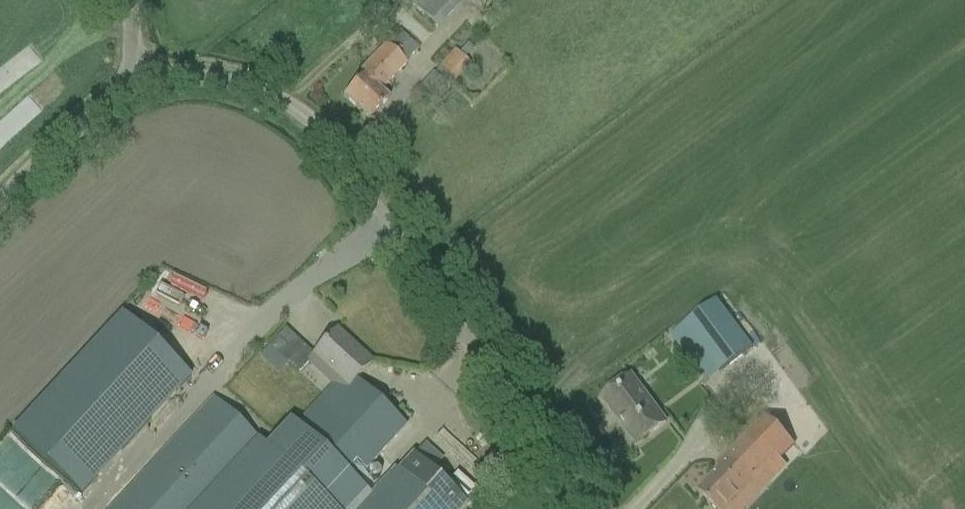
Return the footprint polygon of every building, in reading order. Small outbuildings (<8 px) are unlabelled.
[(436,29),(464,0),(418,0),(412,6),(436,29)] [(343,97),(369,121),(389,100),(380,92),(406,65),(405,63),(418,50),(399,32),(359,74),(363,77),(343,97)] [(437,67),(439,69),(434,74),(433,73),(416,91),(429,103),(452,79),(455,82),(470,65),(464,59),(473,49),(468,44),(458,54),(454,50),(437,67)] [(168,282),(157,304),(217,334),(228,312),(206,301),(210,293),(193,285),(189,293),(168,282)] [(715,301),(683,325),(719,374),(752,350),(715,301)] [(120,316),(12,433),(82,497),(189,380),(120,316)] [(284,330),(268,348),(285,364),(302,346),(284,330)] [(110,508),(363,508),(371,499),(354,483),(380,454),(394,439),(405,427),(374,398),(355,381),(371,364),(336,332),(323,347),(314,356),(339,379),(333,385),(342,394),(304,435),(289,422),(288,423),(290,425),(267,450),(257,440),(217,403),(212,399),(110,508)] [(602,399),(637,446),(666,424),(631,377),(602,399)] [(697,493),(713,508),(726,508),(740,495),(743,499),(755,486),(794,446),(790,442),(764,417),(750,431),(729,452),(716,467),(719,470),(697,493)] [(498,452),(489,461),(496,468),(505,459),(498,452)] [(466,504),(432,473),(412,455),(371,499),(363,508),(462,508),(466,504)] [(455,474),(446,484),(464,501),(473,491),(455,474)]
